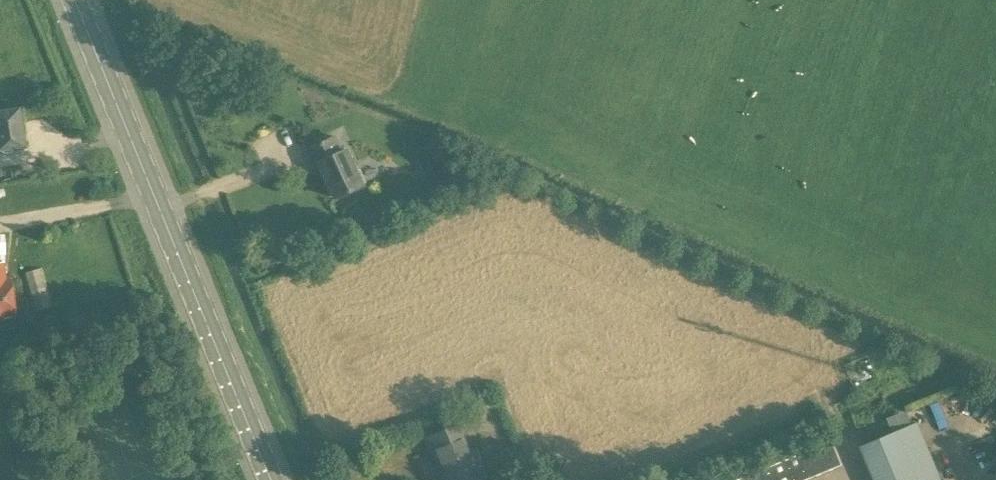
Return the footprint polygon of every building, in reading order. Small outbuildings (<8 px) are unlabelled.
[(25,146),(19,108),(0,111),(0,150),(25,146)] [(321,171),(333,197),(361,185),(345,149),(341,151),(334,136),(306,149),(317,173),(321,171)] [(426,176),(431,189),(446,182),(440,170),(426,176)] [(13,314),(9,281),(4,281),(2,264),(0,264),(0,315),(13,314)] [(916,423),(858,446),(872,479),(939,479),(916,423)] [(476,458),(478,457),(474,449),(467,451),(457,425),(424,438),(429,452),(433,451),(445,479),(477,479),(484,477),(476,458)] [(841,465),(831,440),(734,479),(804,479),(841,465)]
